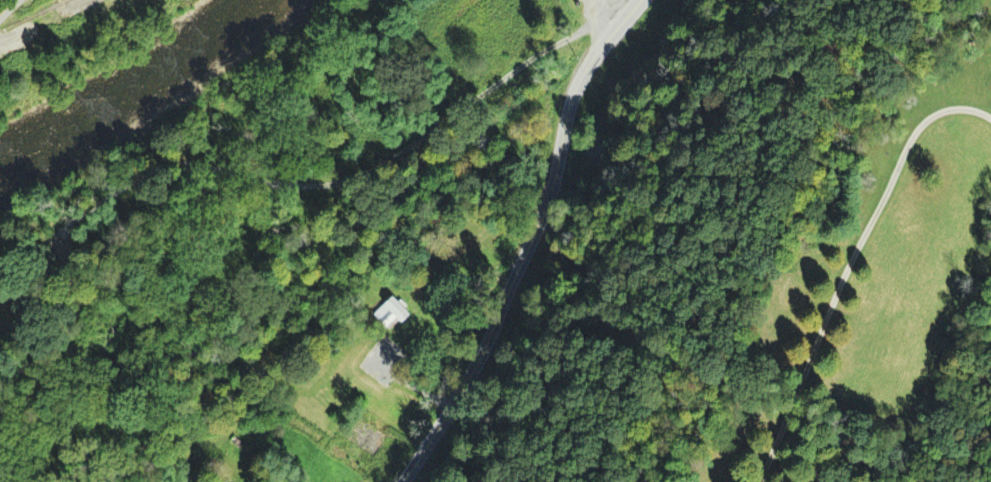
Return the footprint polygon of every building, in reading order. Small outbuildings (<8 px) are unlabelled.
[(402,324),(382,305),(391,296),(411,314),(402,324)] [(4,312),(17,302),(24,311),(12,322),(4,312)]
